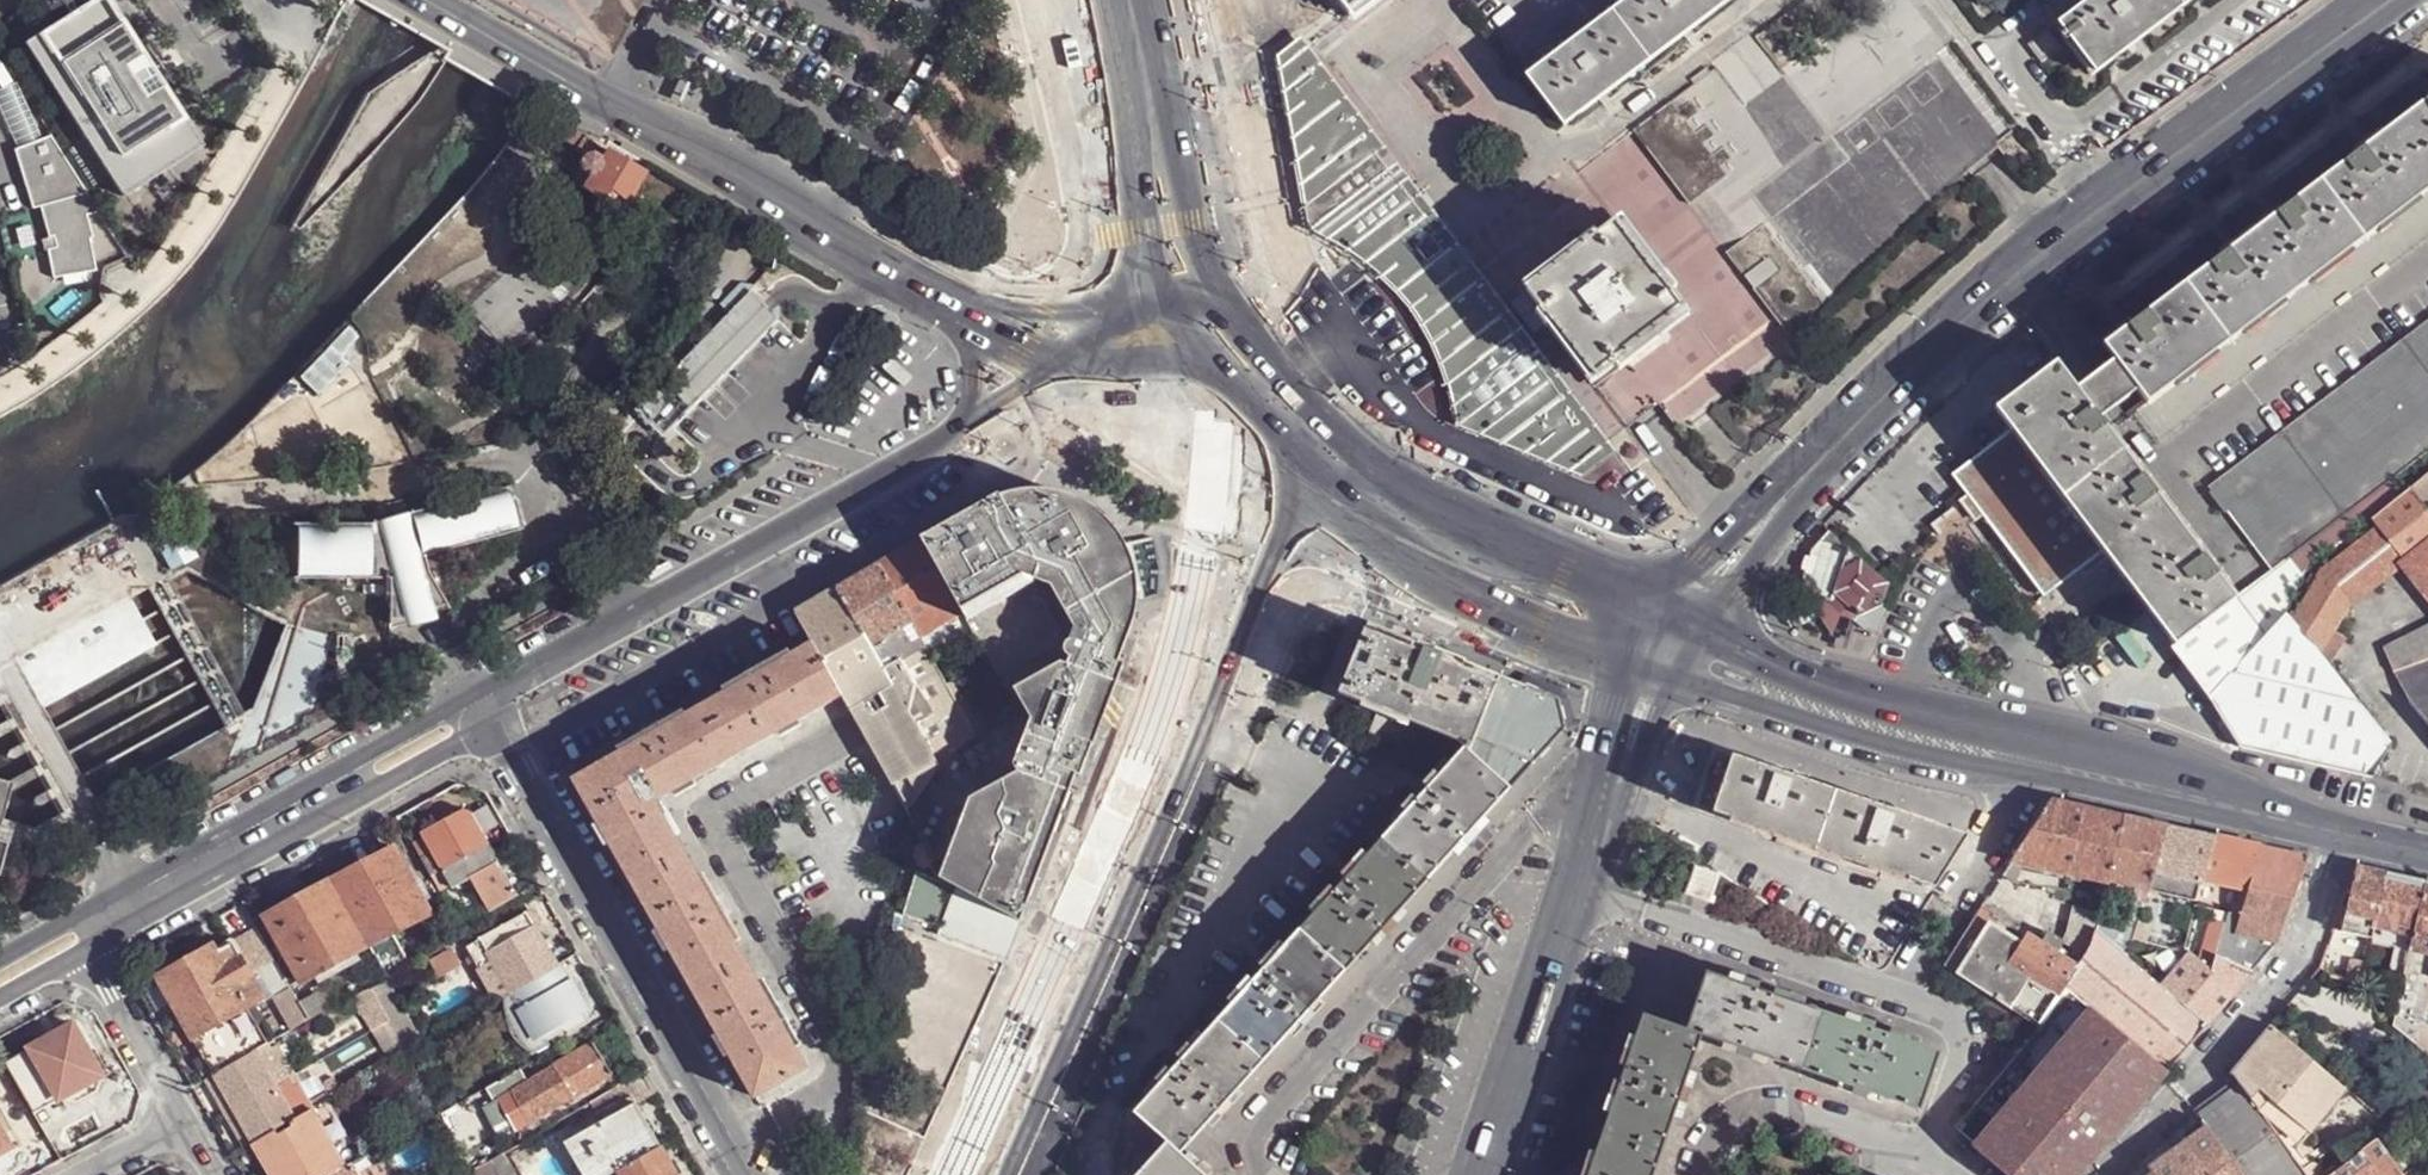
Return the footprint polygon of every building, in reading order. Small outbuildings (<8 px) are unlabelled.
[(24,42),(123,197),(201,147),(162,87),(140,52),(107,0),(90,0),(24,42)] [(1352,18),(1376,0),(1339,0),(1352,18)] [(1352,18),(1357,23),(1387,0),(1376,0),(1352,18)] [(1527,76),(1562,120),(1567,126),(1590,108),(1628,79),(1676,43),(1713,15),(1732,0),(1628,0),(1588,30),(1554,56),(1527,76)] [(1691,205),(1708,192),(1744,240),(1727,252),(1794,340),(1971,169),(2002,146),(2000,143),(2016,132),(1950,46),(1917,0),(1808,0),(1758,38),(1717,67),(1711,73),(1695,85),(1635,131),(1691,205)] [(2060,23),(2067,32),(2062,35),(2067,42),(2072,38),(2098,73),(2162,24),(2158,19),(2182,0),(2101,0),(2091,7),(2087,2),(2060,23)] [(2158,19),(2162,24),(2194,0),(2182,0),(2158,19)] [(2062,48),(2050,33),(2032,45),(2045,61),(2062,48)] [(1458,409),(1464,429),(1586,479),(1619,455),(1612,444),(1305,38),(1281,57),(1304,197),(1308,222),(1322,230),(1348,249),(1380,278),(1415,320),(1436,355),(1452,387),(1458,409)] [(2094,77),(2098,73),(2072,38),(2067,42),(2094,77)] [(140,52),(162,87),(170,82),(148,48),(140,52)] [(1692,80),(1695,85),(1711,73),(1708,68),(1692,80)] [(2137,391),(2145,402),(2174,381),(2216,349),(2243,328),(2285,297),(2313,277),(2354,246),(2381,226),(2422,194),(2427,190),(2427,98),(2385,131),(2356,153),(2281,210),(2222,254),(2133,321),(2103,344),(2100,345),(2112,361),(2137,391)] [(2385,131),(2382,127),(2353,149),(2356,153),(2385,131)] [(1631,469),(1649,456),(1629,430),(1659,407),(1678,430),(1794,340),(1727,252),(1691,205),(1635,131),(1580,172),(1576,168),(1572,162),(1466,243),(1615,441),(1612,444),(1619,455),(1631,469)] [(628,198),(642,173),(603,151),(592,144),(592,142),(584,137),(575,153),(580,156),(577,163),(578,171),(575,179),(583,183),(584,184),(590,174),(626,199),(627,200),(628,198)] [(55,139),(19,152),(41,211),(48,208),(59,239),(64,237),(68,248),(59,251),(69,278),(110,263),(99,232),(101,231),(93,209),(96,208),(55,139)] [(615,213),(626,199),(590,174),(584,184),(583,183),(580,189),(615,213)] [(2381,226),(2384,230),(2427,199),(2422,194),(2381,226)] [(2219,250),(2222,254),(2281,210),(2278,206),(2219,250)] [(1594,390),(1696,314),(1620,214),(1518,290),(1594,390)] [(596,228),(581,251),(604,269),(620,246),(596,228)] [(2313,277),(2316,281),(2357,251),(2354,246),(2313,277)] [(773,318),(745,292),(663,378),(690,404),(773,318)] [(2243,328),(2247,332),(2289,302),(2285,297),(2243,328)] [(2133,321),(2131,317),(2100,340),(2103,344),(2133,321)] [(2174,381),(2178,385),(2219,354),(2216,349),(2174,381)] [(2137,391),(2112,361),(2073,391),(2052,364),(1991,410),(2008,431),(1949,476),(2042,599),(2046,596),(2102,553),(2194,677),(2211,698),(2263,641),(2234,600),(2218,580),(2137,473),(2105,432),(2097,421),(2137,391)] [(659,437),(690,404),(663,378),(631,412),(659,437)] [(2109,430),(2105,432),(2137,473),(2140,470),(2109,430)] [(2422,504),(2427,499),(2427,473),(2410,489),(2422,504)] [(2397,499),(2386,484),(2247,589),(2237,598),(2234,600),(2263,641),(2287,615),(2305,578),(2372,520),(2397,499)] [(2404,561),(2427,542),(2427,512),(2422,504),(2410,489),(2397,499),(2372,520),(2378,526),(2404,561)] [(940,770),(909,814),(934,874),(1019,921),(1024,907),(1035,875),(1026,871),(1043,826),(1051,830),(1130,613),(1132,590),(1129,570),(1126,556),(1120,544),(1112,532),(1102,520),(1095,514),(1080,503),(1069,498),(1054,494),(1038,491),(1022,491),(1006,494),(968,516),(969,518),(966,520),(961,521),(956,526),(953,528),(958,538),(946,546),(941,536),(940,534),(922,543),(953,600),(959,610),(963,616),(968,626),(972,634),(988,662),(1007,697),(1017,714),(975,738),(953,749),(940,770)] [(290,524),(288,578),(378,582),(376,625),(392,621),(392,631),(437,619),(418,583),(413,563),(513,534),(501,494),(372,530),(290,524)] [(368,523),(409,513),(406,500),(365,509),(368,523)] [(2291,619),(2320,653),(2323,645),(2348,605),(2404,561),(2378,526),(2322,570),(2291,619)] [(953,528),(941,536),(946,546),(958,538),(953,528)] [(1865,563),(1831,533),(1812,555),(1806,555),(1801,571),(1805,572),(1805,588),(1837,596),(1845,573),(1865,563)] [(2404,561),(2427,593),(2427,542),(2404,561)] [(922,543),(880,566),(912,624),(949,604),(953,600),(922,543)] [(1888,583),(1865,563),(1845,573),(1837,596),(1861,615),(1881,606),(1888,583)] [(880,566),(838,589),(870,646),(912,624),(880,566)] [(2237,598),(2222,577),(2218,580),(2234,600),(2237,598)] [(832,593),(797,613),(814,644),(843,696),(850,708),(891,684),(870,646),(838,589),(832,593)] [(959,610),(953,600),(949,604),(957,619),(963,616),(959,610)] [(949,604),(912,624),(921,638),(957,619),(949,604)] [(159,613),(158,610),(29,681),(30,685),(159,613)] [(2291,619),(2287,615),(2263,641),(2211,698),(2244,747),(2370,776),(2391,740),(2362,708),(2325,659),(2320,653),(2291,619)] [(1369,622),(1366,630),(1423,653),(1426,645),(1445,652),(1441,660),(1463,669),(1466,661),(1467,658),(1422,640),(1421,643),(1369,622)] [(912,624),(870,646),(891,684),(940,770),(953,749),(975,738),(966,719),(946,684),(921,638),(912,624)] [(2427,721),(2427,625),(2382,644),(2410,698),(2427,721)] [(972,634),(968,626),(960,629),(964,636),(972,634)] [(1498,682),(1463,669),(1441,660),(1445,652),(1426,645),(1423,653),(1366,630),(1344,684),(1348,694),(1363,701),(1379,708),(1410,721),(1459,741),(1465,747),(1471,752),(1498,682)] [(173,637),(171,633),(42,706),(43,709),(173,637)] [(964,636),(962,636),(978,667),(988,662),(972,634),(964,636)] [(737,757),(843,696),(814,644),(769,668),(749,681),(706,705),(737,757)] [(2320,653),(2325,659),(2330,655),(2323,645),(2320,653)] [(186,660),(184,657),(54,728),(56,732),(186,660)] [(1498,682),(1502,675),(1466,661),(1463,669),(1498,682)] [(978,667),(946,684),(966,719),(1007,697),(988,662),(978,667)] [(746,675),(749,681),(769,668),(766,665),(763,663),(761,663),(746,671),(745,672),(746,675)] [(1510,788),(1565,726),(1560,698),(1502,675),(1498,682),(1471,752),(1510,788)] [(198,683),(197,680),(68,753),(69,756),(198,683)] [(891,684),(850,708),(903,801),(909,814),(940,770),(891,684)] [(1007,697),(966,719),(975,738),(1017,714),(1007,697)] [(1363,701),(1361,706),(1376,712),(1408,724),(1410,721),(1379,708),(1363,701)] [(211,706),(210,704),(81,775),(82,778),(211,706)] [(635,886),(688,856),(662,811),(657,802),(660,800),(737,757),(706,705),(664,728),(645,740),(574,779),(635,886)] [(1369,733),(1400,746),(1408,724),(1376,712),(1369,733)] [(641,735),(645,740),(664,728),(662,725),(660,722),(657,722),(642,730),(641,732),(641,735)] [(1137,1114),(1169,1144),(1182,1155),(1253,1076),(1320,1001),(1407,905),(1510,788),(1471,752),(1465,747),(1137,1114)] [(1714,814),(1734,758),(1716,751),(1696,808),(1714,814)] [(1734,758),(1714,814),(1731,820),(1731,817),(1818,847),(1836,793),(1734,758)] [(8,793),(11,784),(7,783),(0,781),(0,822),(8,793)] [(1836,793),(1818,847),(1910,879),(1909,882),(1936,891),(1969,840),(1836,793)] [(660,800),(657,802),(662,811),(666,809),(660,800)] [(2052,802),(2012,863),(2026,866),(2069,876),(2084,809),(2052,802)] [(2126,818),(2084,809),(2069,876),(2108,884),(2109,881),(2126,818)] [(420,833),(451,889),(471,878),(490,909),(516,893),(470,812),(463,810),(420,833)] [(1731,820),(1729,823),(1908,885),(1909,882),(1910,879),(1818,847),(1731,817),(1731,820)] [(2170,827),(2126,818),(2109,881),(2149,890),(2153,874),(2170,827)] [(1051,830),(1043,826),(1026,871),(1035,875),(1051,830)] [(6,844),(10,830),(0,827),(0,842),(6,844)] [(2216,838),(2170,827),(2153,874),(2161,877),(2192,884),(2202,887),(2204,881),(2216,838)] [(2263,848),(2216,838),(2204,881),(2250,890),(2263,848)] [(393,847),(331,880),(370,946),(392,935),(431,915),(393,847)] [(2229,913),(2219,947),(2235,952),(2262,961),(2279,943),(2309,857),(2263,848),(2250,890),(2246,902),(2241,917),(2229,913)] [(688,856),(635,886),(695,991),(748,961),(724,919),(712,899),(688,856)] [(2026,866),(2012,863),(2010,867),(2005,876),(2017,885),(2026,866)] [(1721,877),(1698,868),(1689,894),(1712,903),(1721,877)] [(2356,868),(2341,931),(2373,939),(2375,927),(2387,875),(2356,868)] [(938,934),(1007,957),(1019,921),(934,874),(916,870),(906,913),(942,922),(938,934)] [(2161,877),(2153,874),(2149,890),(2157,892),(2161,877)] [(2427,884),(2387,875),(2375,927),(2414,936),(2427,884)] [(2161,877),(2157,892),(2167,894),(2168,890),(2190,894),(2192,884),(2161,877)] [(331,880),(266,916),(303,984),(370,946),(331,880)] [(2149,890),(2109,881),(2108,884),(2106,892),(2105,896),(2104,898),(2110,900),(2105,918),(2138,925),(2144,905),(2149,890)] [(2427,884),(2414,936),(2411,952),(2427,955),(2427,884)] [(2106,892),(2099,890),(2097,896),(2104,898),(2105,896),(2106,892)] [(718,896),(712,899),(724,919),(728,916),(730,913),(730,910),(722,897),(720,895),(718,896)] [(2089,895),(2085,911),(2099,916),(2104,898),(2097,896),(2089,895)] [(2222,895),(2217,911),(2229,913),(2241,917),(2246,902),(2222,895)] [(1989,999),(2010,966),(2028,937),(1984,908),(1977,919),(1945,969),(1989,999)] [(2091,947),(2096,932),(2099,916),(2085,911),(2083,911),(2082,917),(2077,939),(2072,937),(2068,934),(2064,946),(2078,955),(2084,958),(2091,947)] [(2219,947),(2229,913),(2217,911),(2200,962),(2211,971),(2214,962),(2215,958),(2219,947)] [(526,913),(479,939),(509,992),(517,988),(556,965),(526,913)] [(2082,917),(2077,914),(2072,937),(2077,939),(2082,917)] [(2105,918),(2099,916),(2096,932),(2127,958),(2133,940),(2138,925),(2105,918)] [(2414,936),(2375,927),(2373,939),(2372,942),(2397,948),(2411,952),(2414,936)] [(214,945),(157,977),(212,1075),(255,1052),(269,1045),(257,1022),(262,1018),(255,1005),(265,999),(285,1035),(310,1022),(295,996),(274,959),(258,930),(233,944),(241,958),(227,966),(218,952),(214,945)] [(2208,1025),(2163,987),(2127,958),(2096,932),(2091,947),(2084,958),(2076,971),(2064,990),(2150,1057),(2170,1071),(2208,1025)] [(392,935),(370,946),(388,978),(409,966),(392,935)] [(2064,946),(2050,935),(2041,947),(2056,957),(2064,946)] [(2010,966),(2059,998),(2064,990),(2076,971),(2069,966),(2056,957),(2041,947),(2028,937),(2010,966)] [(233,944),(218,952),(227,966),(241,958),(233,944)] [(446,945),(420,960),(430,978),(457,964),(446,945)] [(2215,958),(2224,961),(2227,957),(2232,959),(2235,952),(2219,947),(2215,958)] [(2411,952),(2397,948),(2390,976),(2404,980),(2411,952)] [(2411,952),(2404,980),(2392,1027),(2418,1049),(2424,1026),(2427,1010),(2427,955),(2411,952)] [(2208,1025),(2236,993),(2211,971),(2200,962),(2190,955),(2163,987),(2208,1025)] [(2227,957),(2224,961),(2223,964),(2247,979),(2254,971),(2232,959),(2227,957)] [(509,992),(490,959),(475,967),(494,1002),(509,992)] [(2366,964),(2335,959),(2330,978),(2362,984),(2366,964)] [(748,961),(695,991),(755,1098),(762,1094),(808,1067),(784,1024),(773,1004),(748,961)] [(2236,993),(2247,979),(2223,964),(2214,962),(2211,971),(2236,993)] [(556,965),(517,988),(525,1002),(511,1010),(536,1054),(550,1046),(547,1041),(566,1031),(568,1035),(590,1022),(556,965)] [(2059,998),(2010,966),(1989,999),(2035,1030),(2037,1031),(2059,998)] [(1708,973),(1699,998),(1701,999),(1690,1029),(1704,1034),(1704,1035),(1803,1071),(1823,1014),(1708,973)] [(386,979),(368,989),(405,1052),(424,1041),(386,979)] [(1673,1121),(1704,1035),(1704,1034),(1690,1029),(1701,999),(1699,998),(1657,983),(1644,1020),(1628,1064),(1615,1101),(1673,1121)] [(339,1006),(328,987),(314,995),(309,988),(295,996),(310,1022),(339,1006)] [(509,992),(503,997),(511,1010),(525,1002),(517,988),(509,992)] [(368,989),(351,999),(370,1033),(388,1023),(368,989)] [(2064,990),(2059,998),(2037,1031),(2035,1030),(2026,1041),(2110,1104),(2111,1103),(2150,1057),(2064,990)] [(777,1002),(773,1004),(784,1024),(787,1023),(790,1020),(790,1017),(782,1003),(779,1002),(777,1002)] [(1823,1014),(1803,1071),(1919,1113),(1939,1055),(1823,1014)] [(1620,1062),(1628,1064),(1644,1020),(1635,1017),(1620,1062)] [(388,1023),(370,1033),(388,1063),(406,1053),(405,1052),(388,1023)] [(2270,1024),(2251,1048),(2230,1074),(2230,1076),(2237,1085),(2259,1113),(2269,1101),(2311,1137),(2348,1092),(2339,1084),(2288,1040),(2270,1024)] [(2424,1026),(2418,1049),(2427,1057),(2427,1027),(2424,1026)] [(50,1104),(67,1096),(68,1097),(77,1100),(96,1090),(99,1081),(99,1079),(103,1077),(77,1031),(53,1044),(49,1037),(4,1061),(34,1112),(50,1104)] [(2005,1174),(2049,1174),(2110,1104),(2026,1041),(1950,1130),(2005,1174)] [(611,1074),(593,1042),(540,1072),(535,1062),(505,1079),(510,1089),(529,1123),(611,1074)] [(255,1052),(212,1075),(232,1110),(275,1086),(255,1052)] [(2170,1071),(2150,1057),(2111,1103),(2131,1116),(2170,1071)] [(275,1086),(232,1110),(251,1143),(294,1118),(306,1110),(315,1105),(302,1082),(297,1085),(291,1076),(288,1078),(275,1086)] [(2229,1091),(2237,1085),(2230,1076),(2222,1082),(2226,1087),(2229,1091)] [(505,1079),(486,1089),(492,1100),(495,1098),(510,1089),(505,1079)] [(623,1082),(591,1101),(597,1113),(630,1094),(623,1082)] [(2302,1173),(2265,1124),(2237,1085),(2229,1091),(2196,1113),(2213,1138),(2232,1165),(2239,1174),(2303,1174),(2302,1173)] [(510,1089),(495,1098),(513,1131),(529,1123),(510,1089)] [(634,1101),(630,1094),(597,1113),(601,1121),(565,1141),(581,1167),(586,1165),(592,1174),(607,1174),(618,1169),(660,1146),(634,1101)] [(1615,1101),(1604,1135),(1590,1174),(1655,1174),(1673,1121),(1615,1101)] [(2111,1103),(2110,1104),(2049,1174),(2081,1174),(2131,1116),(2111,1103)] [(458,1106),(442,1115),(475,1170),(489,1162),(458,1106)] [(224,1113),(243,1147),(251,1143),(232,1110),(224,1113)] [(251,1143),(271,1174),(325,1174),(339,1168),(306,1111),(294,1118),(251,1143)] [(2,1139),(8,1135),(0,1121),(0,1140),(2,1139)] [(1604,1135),(1595,1132),(1580,1174),(1590,1174),(1604,1135)] [(8,1135),(2,1139),(10,1151),(20,1145),(14,1133),(8,1135)] [(2232,1165),(2213,1138),(2156,1172),(2158,1174),(2239,1174),(2232,1165)] [(2378,1142),(2349,1163),(2332,1174),(2401,1174),(2378,1142)] [(1182,1155),(1169,1144),(1140,1174),(1204,1174),(1182,1155)] [(618,1169),(621,1174),(677,1174),(660,1146),(618,1169)] [(466,1174),(504,1174),(513,1170),(504,1153),(489,1162),(475,1170),(466,1174)] [(2317,1162),(2302,1173),(2303,1174),(2327,1174),(2317,1162)] [(331,1174),(359,1174),(352,1163),(341,1170),(331,1174)]
